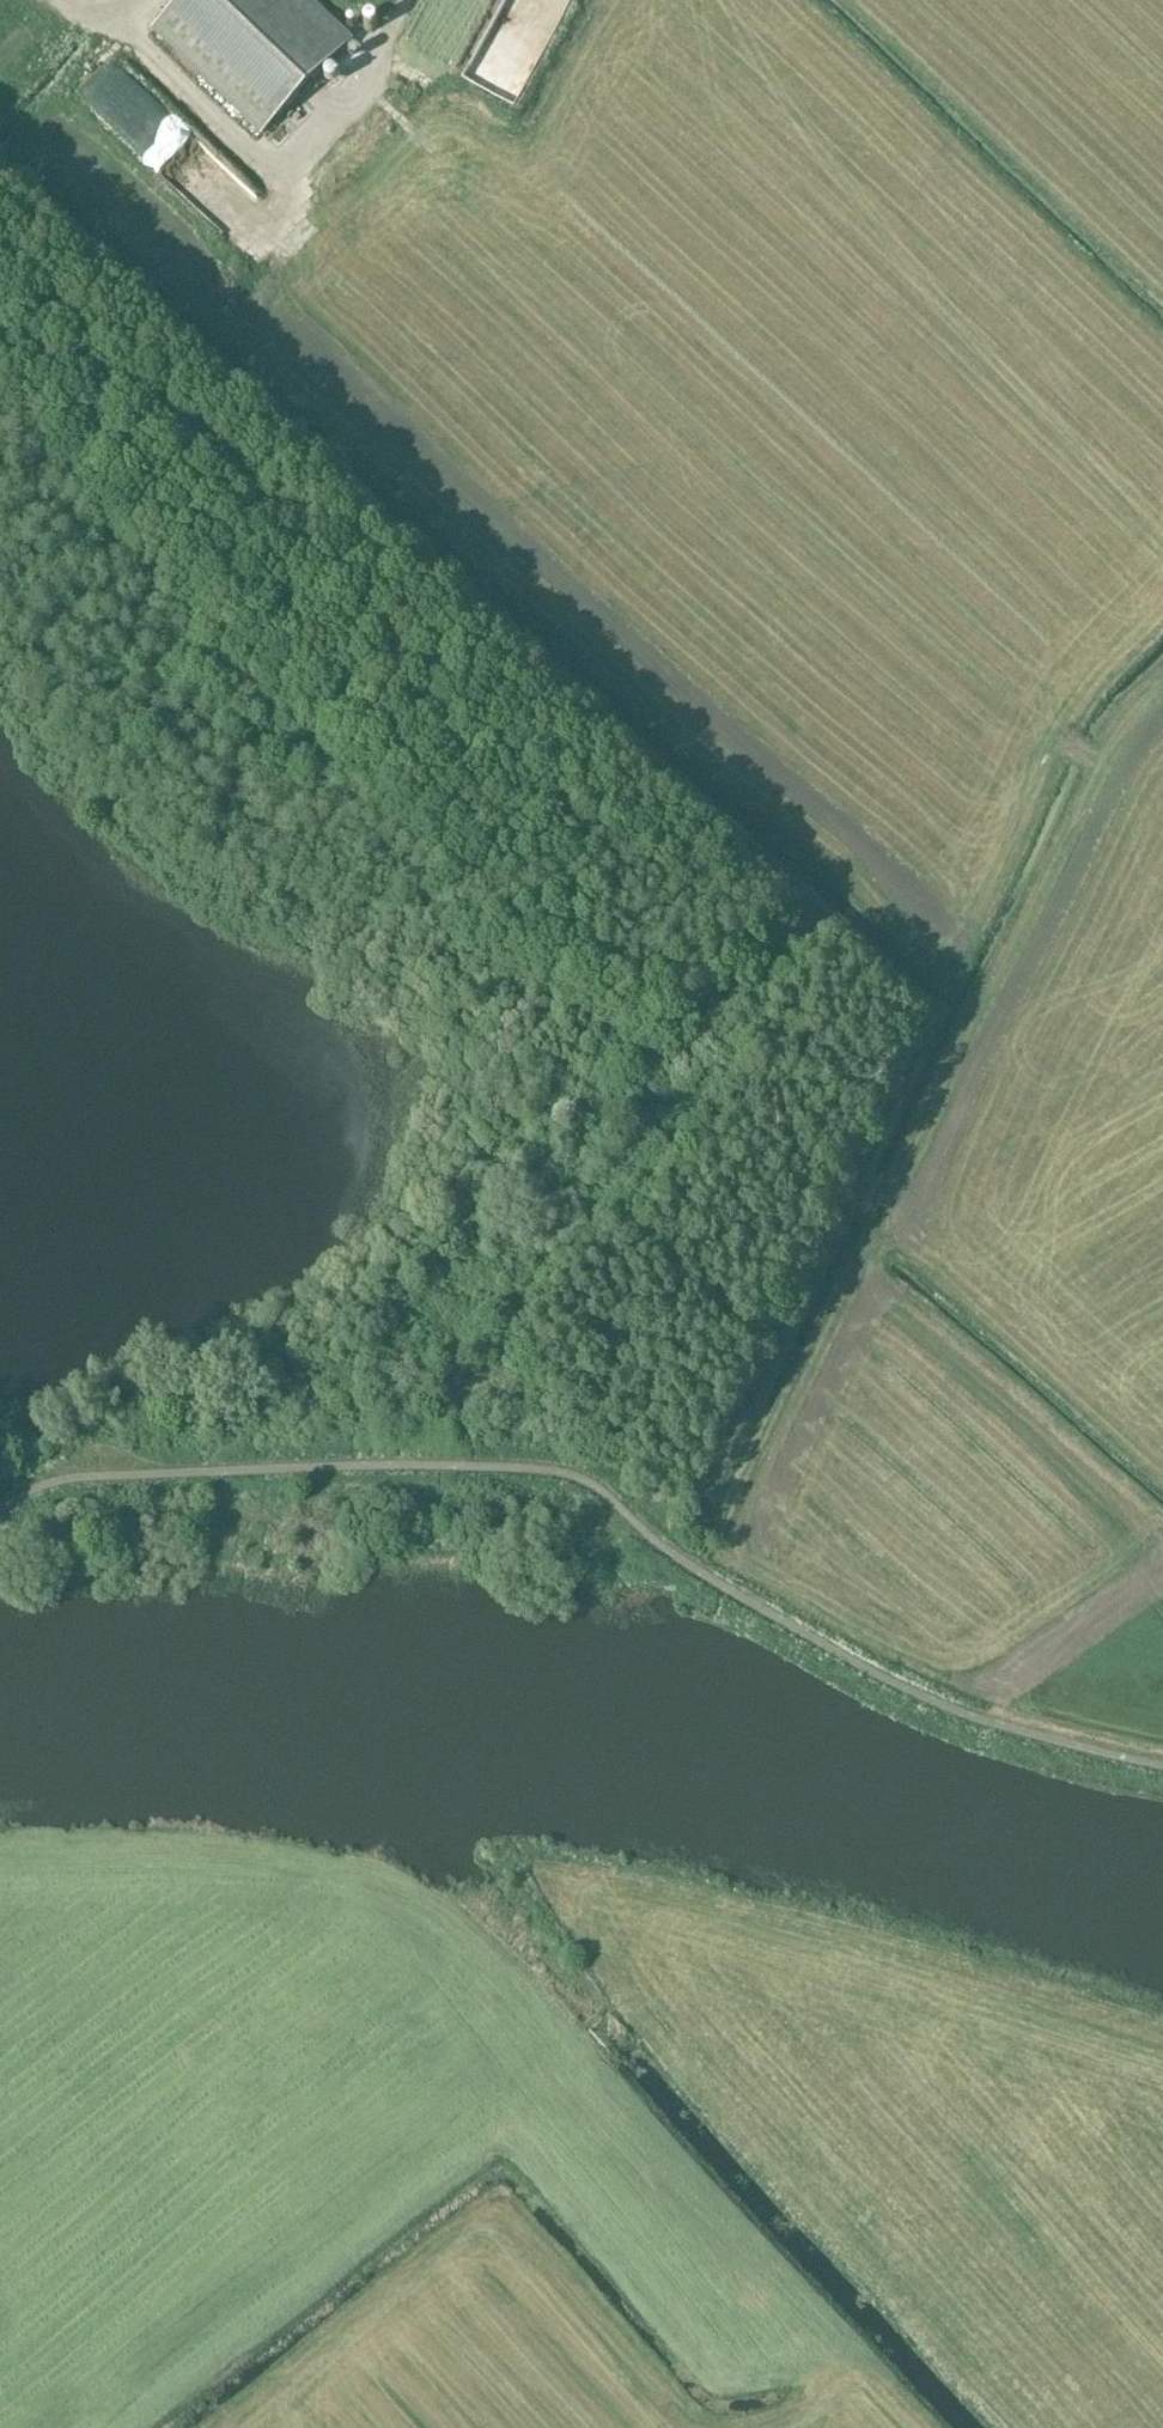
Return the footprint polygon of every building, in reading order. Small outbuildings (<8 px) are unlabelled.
[(149,34),(260,138),(353,40),(311,0),(181,0),(149,34)]
